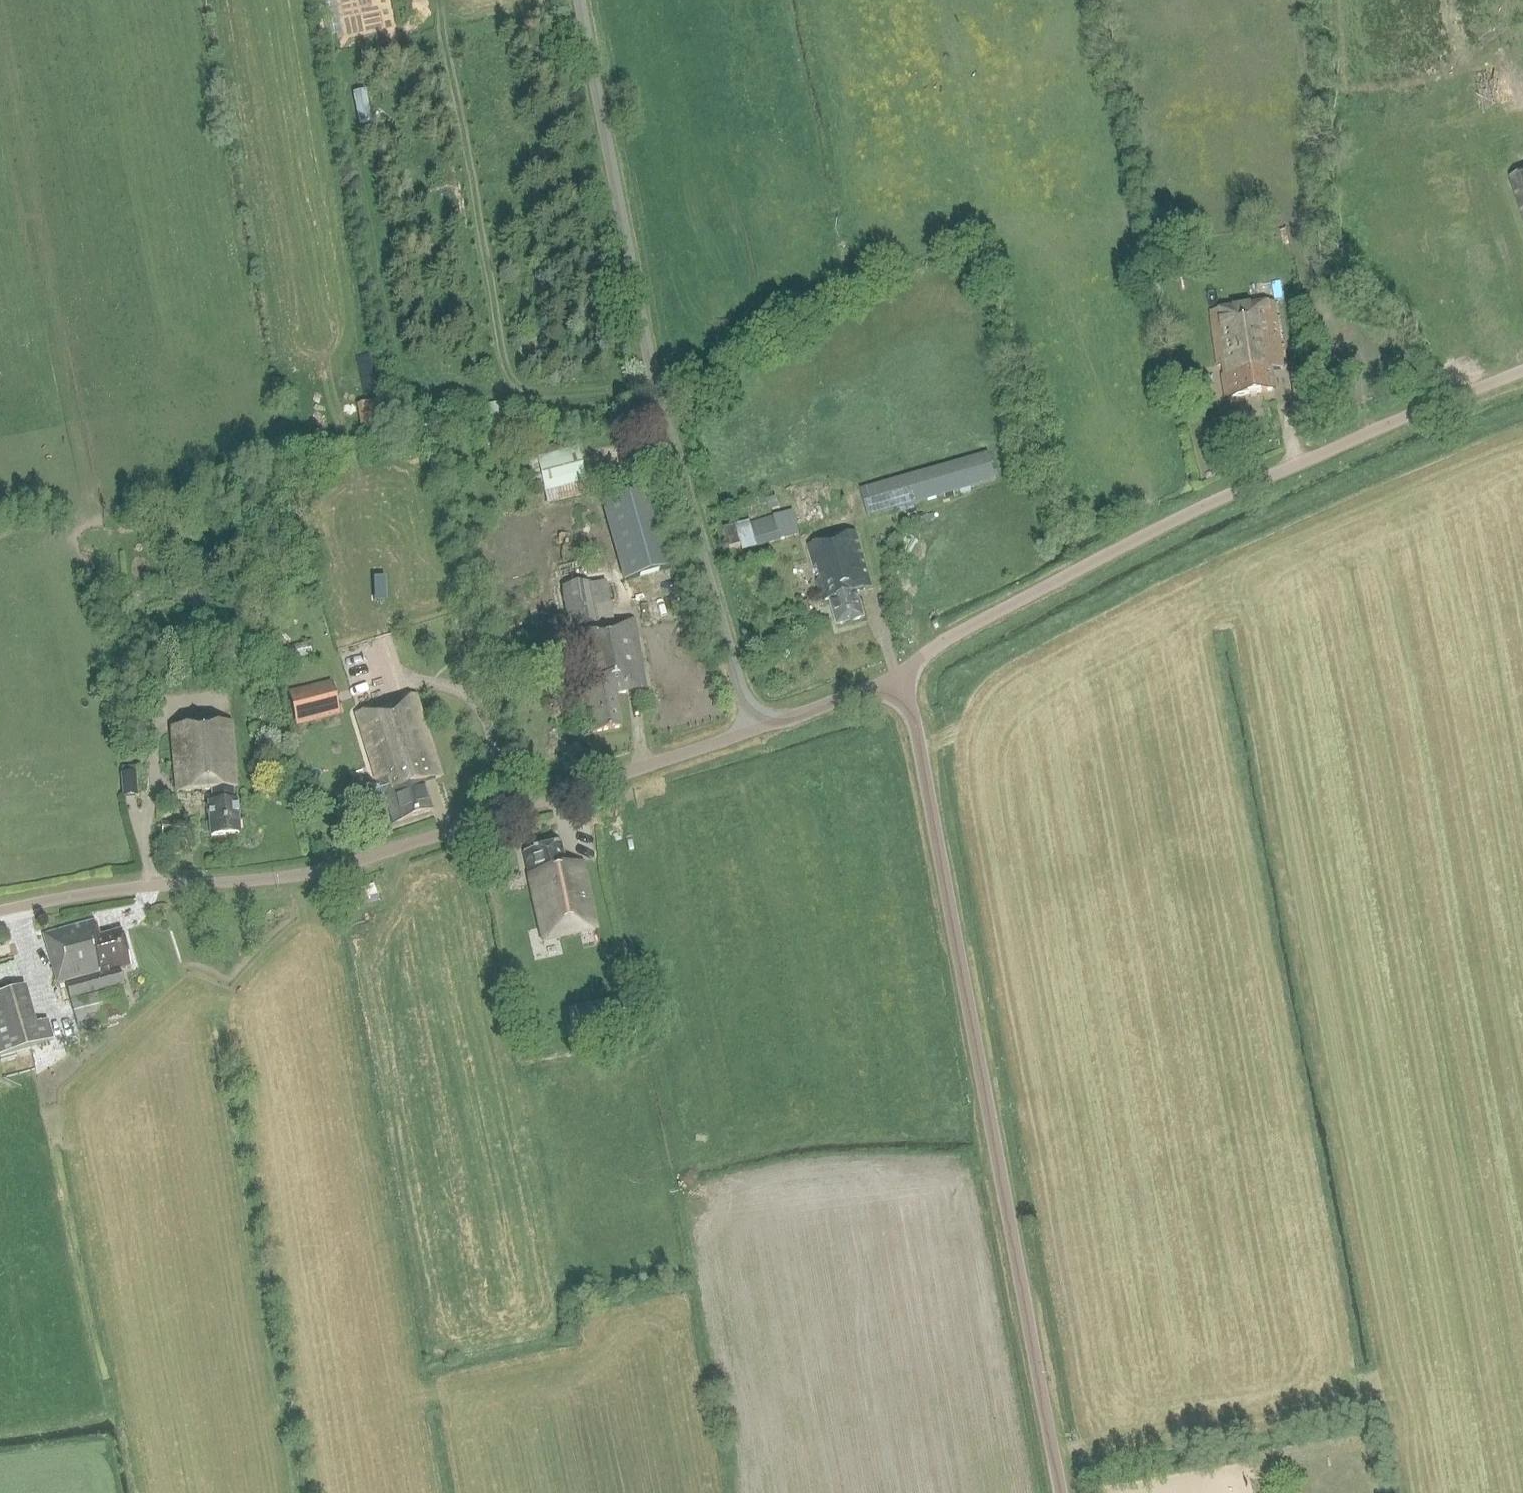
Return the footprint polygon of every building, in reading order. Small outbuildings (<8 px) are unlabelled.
[(329,34),(346,32),(343,0),(325,0),(329,34)] [(1509,180),(1522,219),(1522,175),(1509,180)] [(1270,370),(1283,368),(1274,303),(1210,312),(1218,367),(1220,367),(1225,398),(1273,391),(1270,370)] [(384,397),(360,404),(368,432),(391,425),(384,397)] [(561,452),(558,443),(534,450),(547,501),(588,490),(577,448),(561,452)] [(860,490),(868,519),(996,483),(988,453),(860,490)] [(541,480),(535,458),(525,460),(531,482),(541,480)] [(602,504),(624,581),(674,566),(653,489),(602,504)] [(780,541),(780,540),(799,535),(792,511),(773,516),(750,524),(757,548),(780,541)] [(724,529),(729,549),(740,546),(734,526),(724,529)] [(820,580),(816,581),(823,601),(828,600),(828,601),(835,627),(865,619),(857,592),(872,588),(857,535),(856,531),(808,545),(814,566),(816,566),(820,580)] [(598,627),(614,624),(607,581),(591,584),(598,627)] [(591,584),(563,588),(579,678),(545,685),(549,706),(587,699),(593,732),(621,727),(615,695),(647,689),(635,620),(598,627),(591,584)] [(815,612),(803,615),(806,626),(818,624),(815,612)] [(542,634),(546,650),(565,646),(560,621),(552,622),(554,632),(542,634)] [(173,640),(172,633),(171,624),(159,625),(161,641),(173,640)] [(295,727),(340,715),(331,682),(286,693),(295,727)] [(360,803),(383,796),(391,824),(431,812),(423,783),(440,778),(415,696),(357,714),(378,784),(357,791),(360,803)] [(211,836),(239,834),(236,802),(234,802),(233,788),(236,788),(231,724),(172,729),(177,793),(213,790),(214,804),(209,804),(211,836)] [(136,773),(121,774),(123,797),(138,796),(136,773)] [(174,833),(173,820),(160,820),(161,834),(174,833)] [(543,940),(596,928),(582,864),(565,866),(560,845),(525,853),(543,940)] [(520,876),(508,878),(510,889),(522,887),(520,876)] [(70,1000),(78,1030),(126,1018),(117,987),(123,985),(119,968),(130,965),(120,931),(98,937),(93,921),(44,935),(59,986),(65,984),(70,1000)] [(24,987),(0,994),(0,1057),(54,1041),(48,1021),(35,1025),(24,987)]
